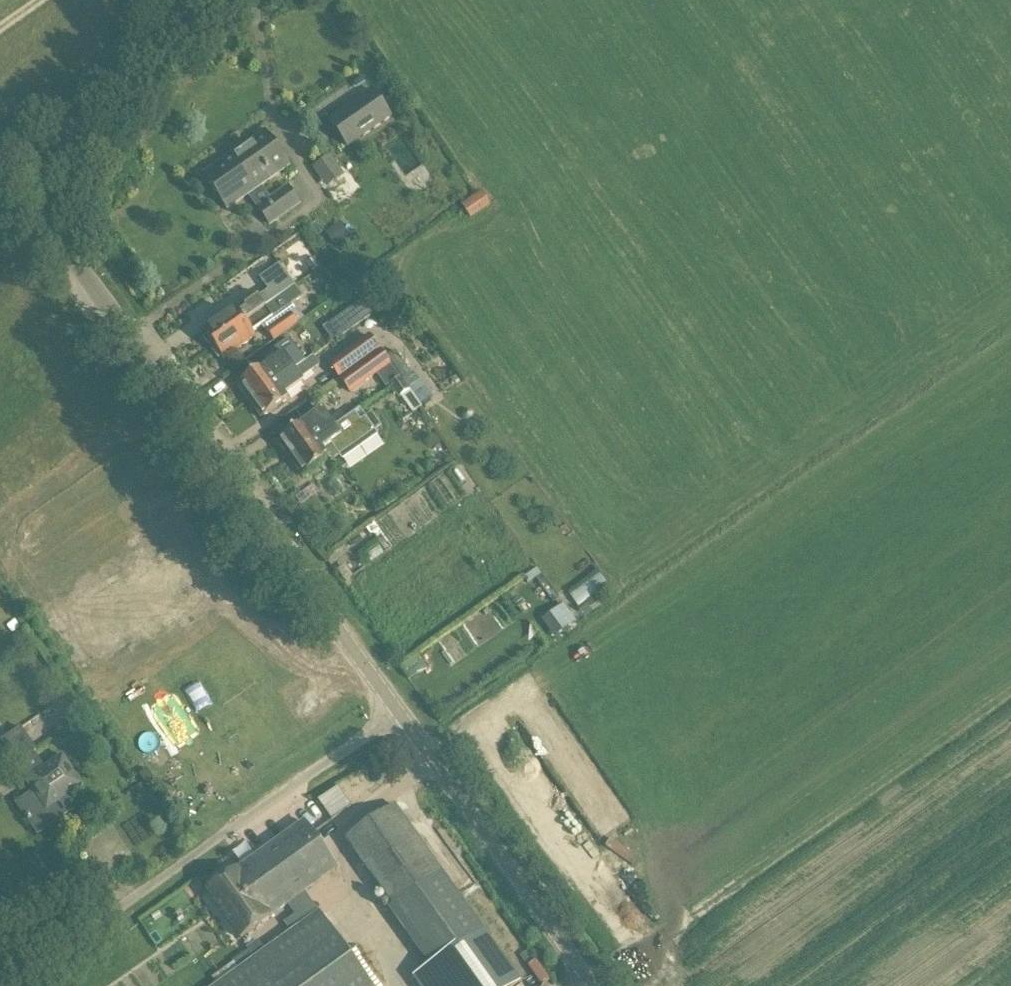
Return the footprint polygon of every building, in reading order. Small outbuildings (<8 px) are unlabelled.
[(348,149),(392,119),(373,90),(328,121),(348,149)] [(271,201),(261,187),(290,167),(266,133),(204,176),(228,210),(250,194),(260,208),(258,209),(270,226),(300,205),(288,188),(271,201)] [(327,186),(343,175),(331,159),(315,170),(327,186)] [(481,192),(462,205),(471,219),(490,206),(481,192)] [(335,247),(350,236),(340,223),(325,234),(335,247)] [(315,257),(306,263),(313,272),(321,266),(315,257)] [(214,345),(293,289),(296,286),(281,265),(262,279),(270,291),(247,307),(244,303),(235,308),(236,310),(235,311),(231,311),(226,315),(225,318),(223,319),(222,317),(217,321),(218,323),(205,332),(214,345)] [(245,346),(253,340),(252,338),(255,336),(253,333),(288,309),(286,306),(299,297),(293,289),(214,345),(224,358),(236,350),(237,351),(243,347),(242,346),(244,344),(245,346)] [(338,338),(360,321),(351,308),(328,325),(338,338)] [(274,341),(298,324),(291,314),(266,331),(274,341)] [(371,335),(331,365),(341,379),(381,349),(371,335)] [(381,349),(341,379),(351,393),(392,363),(381,349)] [(411,373),(395,352),(388,357),(402,377),(423,406),(433,398),(413,372),(411,373)] [(241,385),(239,387),(246,396),(248,394),(252,401),(295,370),(284,354),(266,368),(264,366),(240,383),(241,385)] [(295,370),(252,401),(256,407),(254,408),(261,417),(263,416),(264,418),(289,400),(286,397),(305,384),(302,379),(320,366),(313,357),(295,370)] [(423,406),(402,377),(390,386),(399,398),(401,397),(413,413),(423,406)] [(288,451),(292,458),(336,427),(335,427),(323,410),(280,440),(281,442),(280,445),(285,452),(288,451)] [(336,427),(292,458),(297,464),(296,467),(300,473),(303,473),(305,475),(329,458),(323,450),(327,447),(336,460),(382,427),(372,413),(361,421),(355,413),(335,427),(336,427)] [(347,564),(339,569),(347,580),(355,575),(347,564)] [(565,605),(543,621),(556,637),(577,622),(565,605)] [(15,620),(7,625),(12,632),(18,627),(18,624),(15,620)] [(46,769),(35,752),(37,750),(22,728),(2,742),(17,764),(20,762),(32,779),(28,782),(36,793),(20,804),(29,817),(28,818),(39,834),(63,817),(62,815),(63,814),(57,806),(61,803),(64,807),(69,804),(70,805),(75,802),(71,795),(84,786),(64,757),(46,769)] [(333,822),(353,808),(339,788),(319,802),(333,822)] [(347,842),(434,968),(414,982),(417,985),(512,985),(518,982),(483,934),(443,874),(397,808),(347,842)] [(222,985),(370,985),(322,917),(321,917),(305,894),(338,871),(330,859),(313,834),(313,835),(304,823),(238,869),(207,891),(241,939),(272,918),(272,917),(289,905),(295,915),(284,923),(294,936),(222,985)]
